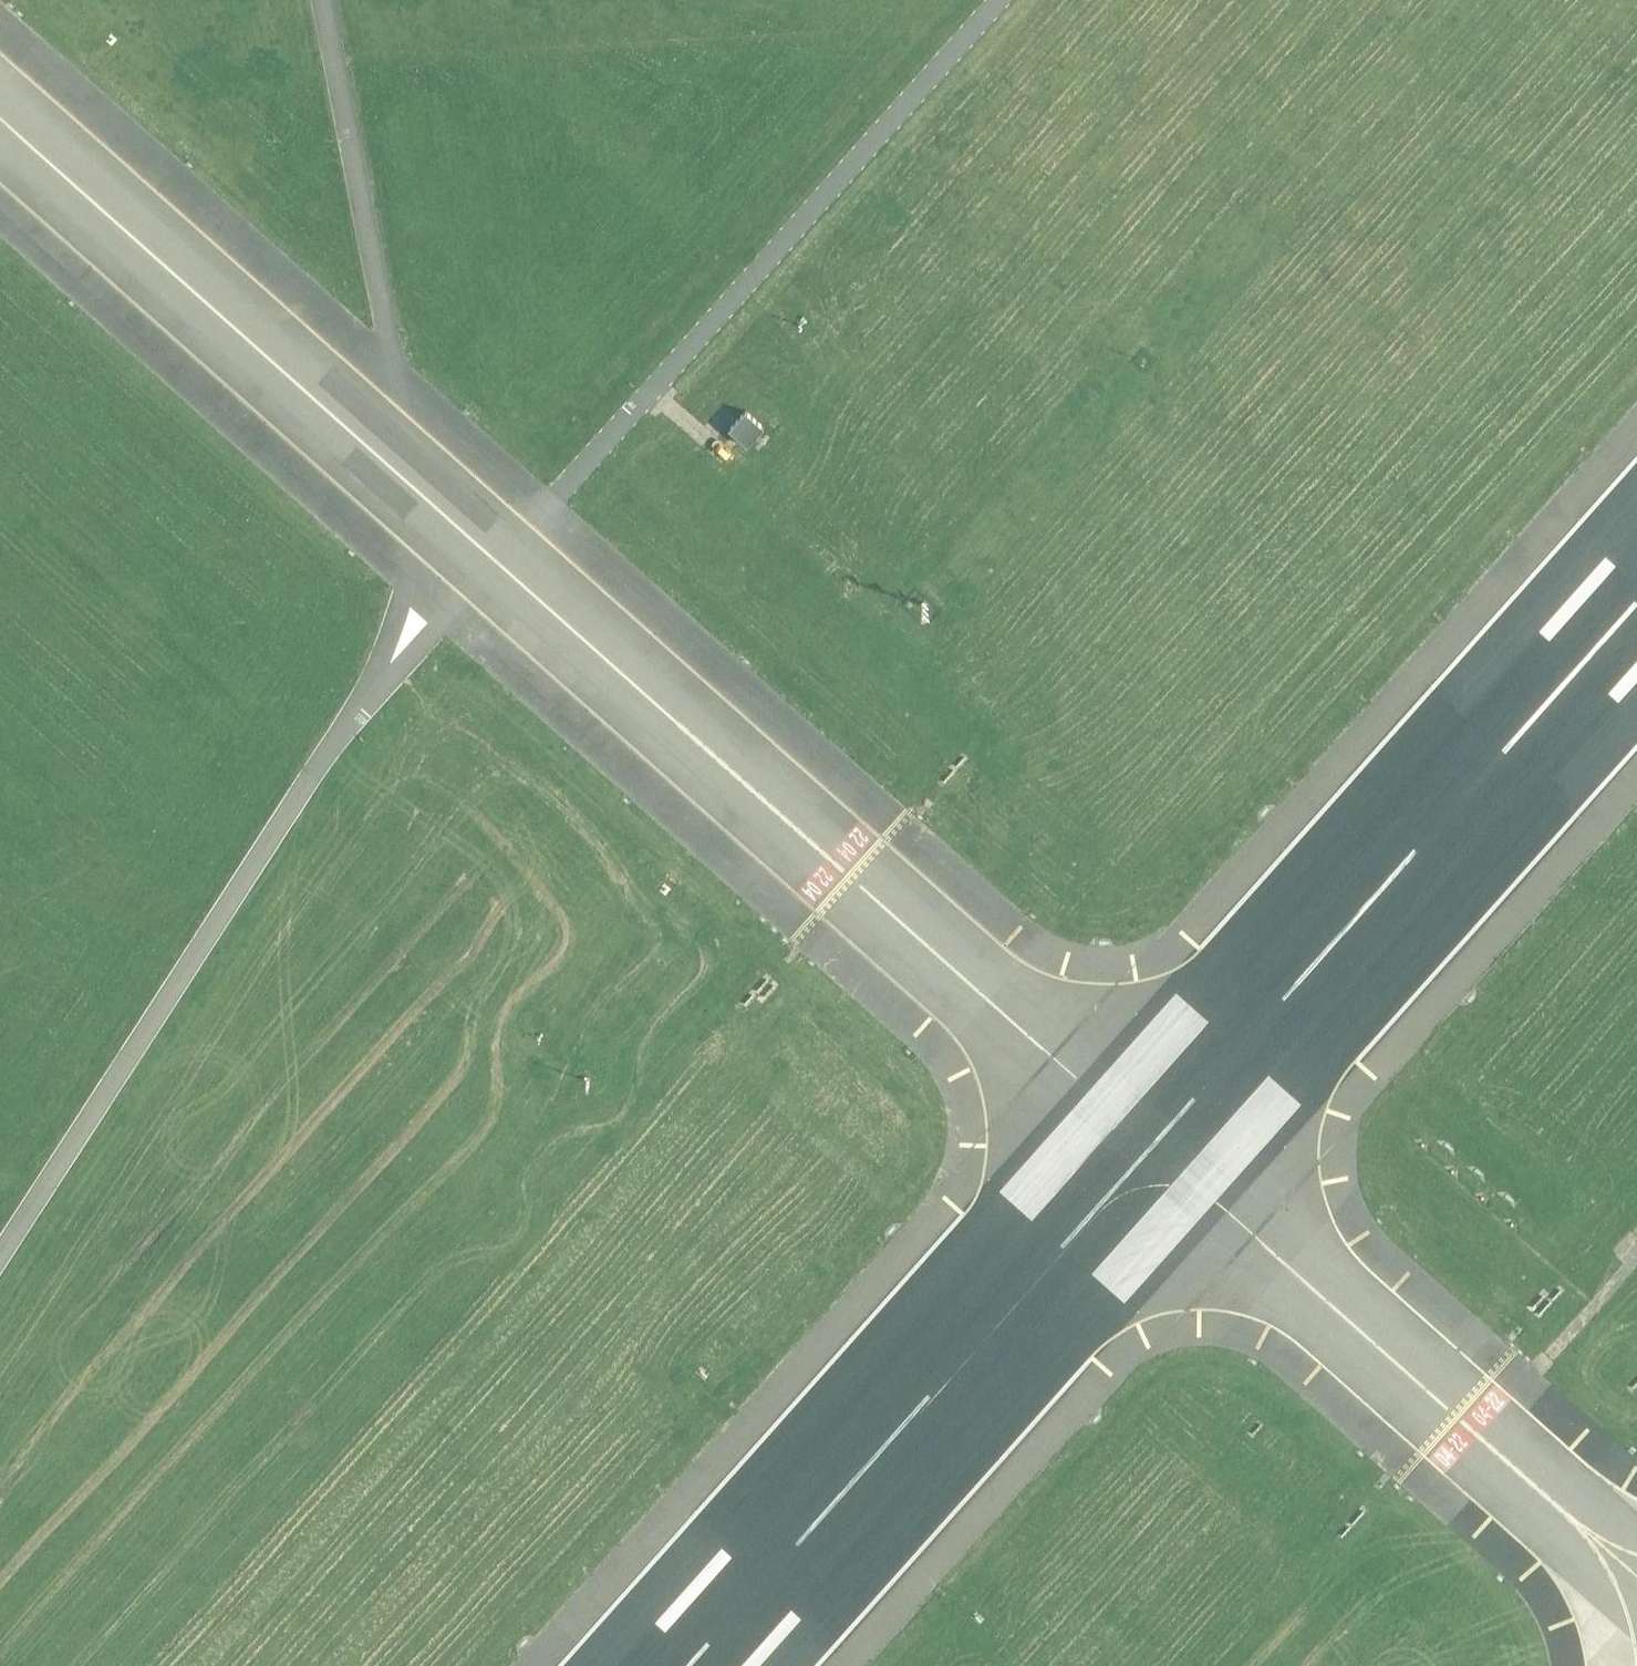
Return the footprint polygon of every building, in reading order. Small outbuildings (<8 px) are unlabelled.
[(763,427),(734,401),(715,422),(744,449),(763,427)]
